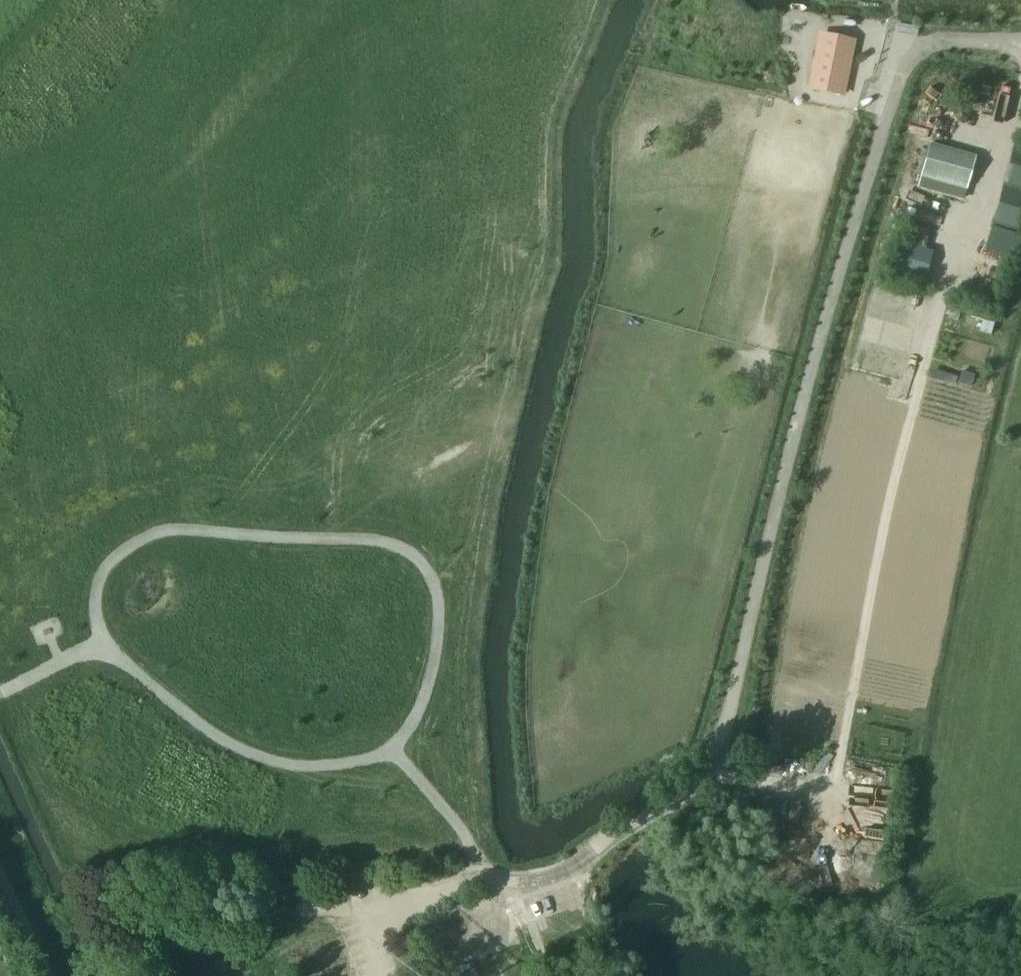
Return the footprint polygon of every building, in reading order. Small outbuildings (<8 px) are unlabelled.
[(818,56),(809,88),(840,97),(855,45),(835,40),(830,59),(818,56)] [(929,144),(920,176),(966,189),(975,156),(929,144)]
